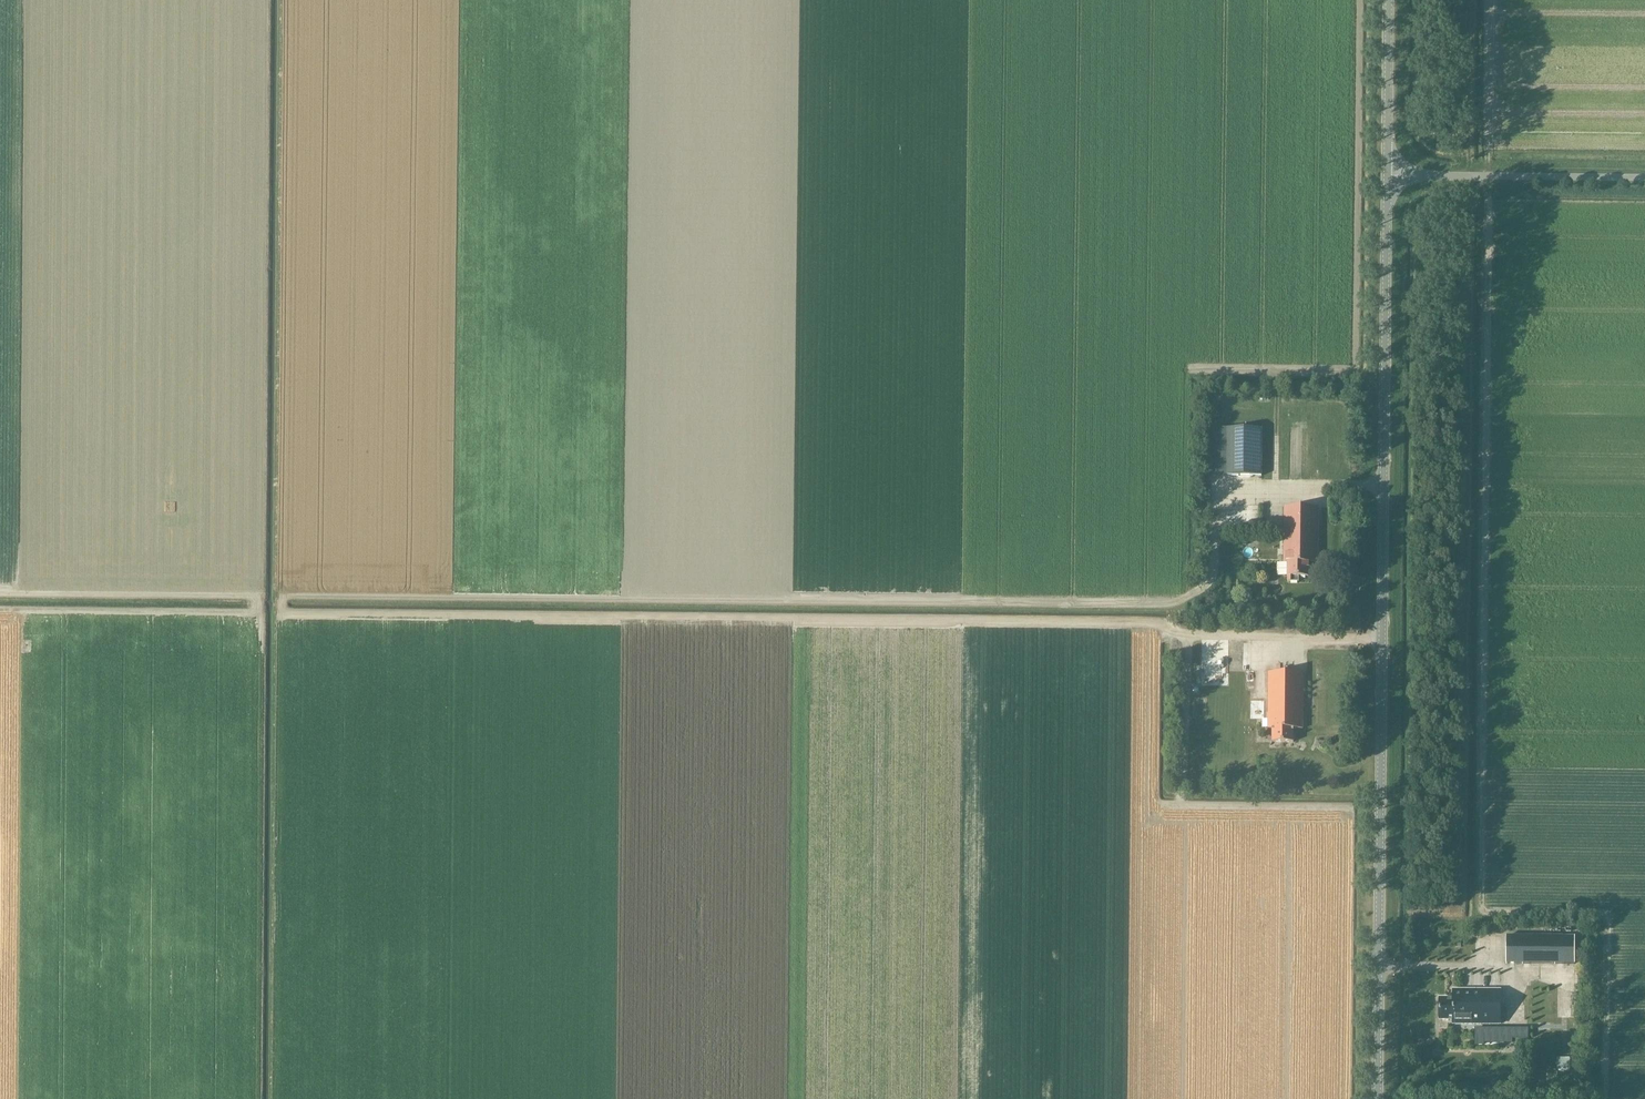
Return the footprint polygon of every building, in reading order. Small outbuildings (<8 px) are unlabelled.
[(1210,427),(1210,475),(1262,475),(1262,428),(1210,427)] [(1308,562),(1317,562),(1318,507),(1285,506),(1284,562),(1288,562),(1288,581),(1298,581),(1298,575),(1308,575),(1308,562)] [(1302,728),(1302,673),(1269,672),(1269,728),(1272,728),(1272,741),(1293,741),(1293,728),(1302,728)] [(1575,964),(1575,936),(1506,936),(1506,964),(1575,964)] [(1500,1023),(1500,990),(1453,990),(1453,999),(1440,999),(1440,1020),(1453,1020),(1453,1023),(1500,1023)]
